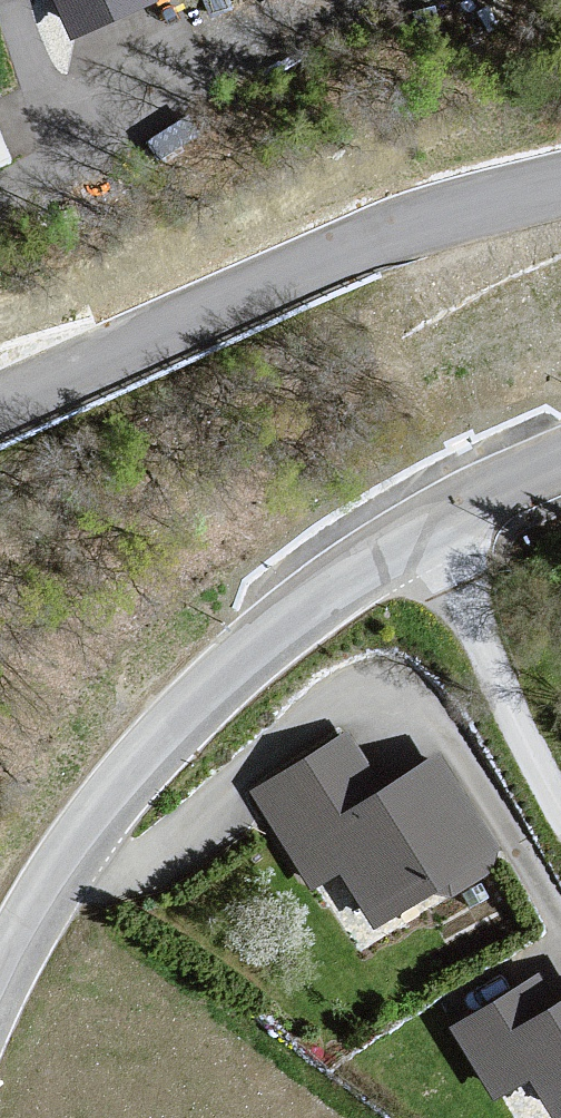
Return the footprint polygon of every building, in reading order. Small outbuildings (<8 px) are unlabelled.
[(72,42),(159,3),(157,0),(53,0),(72,42)] [(11,143),(0,108),(0,147),(11,143)] [(347,741),(260,791),(313,882),(342,865),(373,919),(489,852),(438,763),(408,780),(380,796),(347,741)] [(451,1031),(493,1109),(533,1090),(560,1117),(560,1009),(558,1010),(540,979),(451,1031)]
